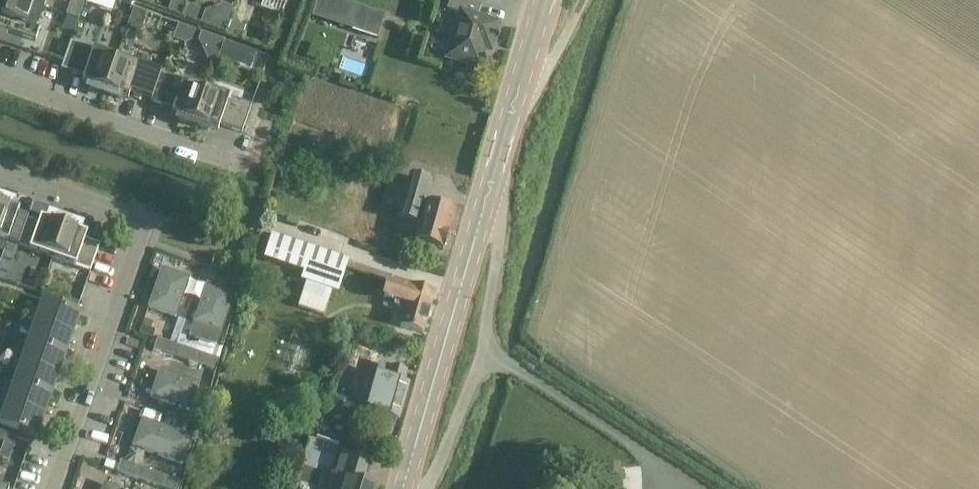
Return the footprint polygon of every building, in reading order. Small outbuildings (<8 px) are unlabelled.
[(42,9),(17,0),(5,0),(0,13),(0,30),(34,42),(38,30),(35,29),(42,9)] [(42,9),(45,0),(17,0),(42,9)] [(311,18),(350,31),(358,8),(334,0),(316,0),(311,18)] [(482,51),(488,53),(497,25),(476,18),(480,4),(465,0),(449,0),(446,10),(460,15),(447,58),(477,67),(478,64),(481,63),(484,53),(482,51)] [(185,7),(181,18),(192,22),(196,12),(185,7)] [(132,9),(126,27),(140,32),(146,14),(132,10),(132,9)] [(229,24),(225,35),(241,40),(245,29),(229,24)] [(177,26),(172,41),(184,45),(190,42),(193,32),(177,26)] [(219,55),(218,58),(230,62),(235,46),(232,45),(223,42),(219,55)] [(69,43),(59,71),(82,78),(80,83),(89,86),(87,90),(102,95),(115,59),(69,43)] [(115,59),(102,95),(117,100),(118,97),(127,100),(128,95),(150,102),(160,75),(115,59)] [(160,75),(150,102),(171,110),(170,115),(179,118),(177,122),(192,127),(204,91),(160,75)] [(204,91),(192,127),(206,132),(208,128),(216,131),(218,126),(240,134),(250,107),(204,91)] [(430,184),(407,177),(404,189),(386,184),(380,208),(397,212),(395,220),(416,226),(412,242),(442,251),(443,248),(447,246),(449,240),(446,236),(447,232),(446,232),(451,213),(424,205),(430,184)] [(17,248),(26,221),(16,217),(18,212),(9,209),(10,205),(0,202),(0,242),(17,248)] [(26,221),(17,248),(51,260),(63,224),(49,219),(47,222),(39,219),(37,224),(26,221)] [(63,224),(51,260),(89,273),(99,246),(84,241),(85,236),(77,233),(78,229),(63,224)] [(299,282),(304,284),(296,308),(323,317),(331,292),(337,294),(347,261),(270,236),(262,261),(302,274),(299,282)] [(160,269),(146,308),(147,309),(174,318),(175,318),(188,279),(160,269)] [(422,334),(432,299),(433,295),(386,281),(380,300),(383,301),(382,307),(392,310),(396,309),(399,309),(397,315),(402,316),(398,327),(422,334)] [(233,294),(205,284),(187,337),(215,347),(233,294)] [(0,419),(0,427),(35,439),(79,315),(41,302),(0,419)] [(156,340),(152,351),(212,372),(216,360),(210,358),(182,349),(170,344),(169,344),(156,340)] [(377,364),(364,411),(397,421),(407,384),(403,383),(406,372),(377,364)] [(188,413),(198,385),(159,371),(149,399),(188,413)] [(348,445),(360,405),(336,398),(322,438),(348,445)] [(192,439),(141,421),(131,449),(181,467),(192,439)] [(4,435),(2,443),(12,447),(15,439),(4,435)] [(325,488),(375,488),(376,488),(362,483),(368,462),(351,457),(344,478),(334,475),(330,474),(325,488)] [(115,474),(135,481),(159,488),(178,488),(180,484),(119,463),(115,474)] [(606,488),(619,488),(620,465),(607,465),(606,488)]
